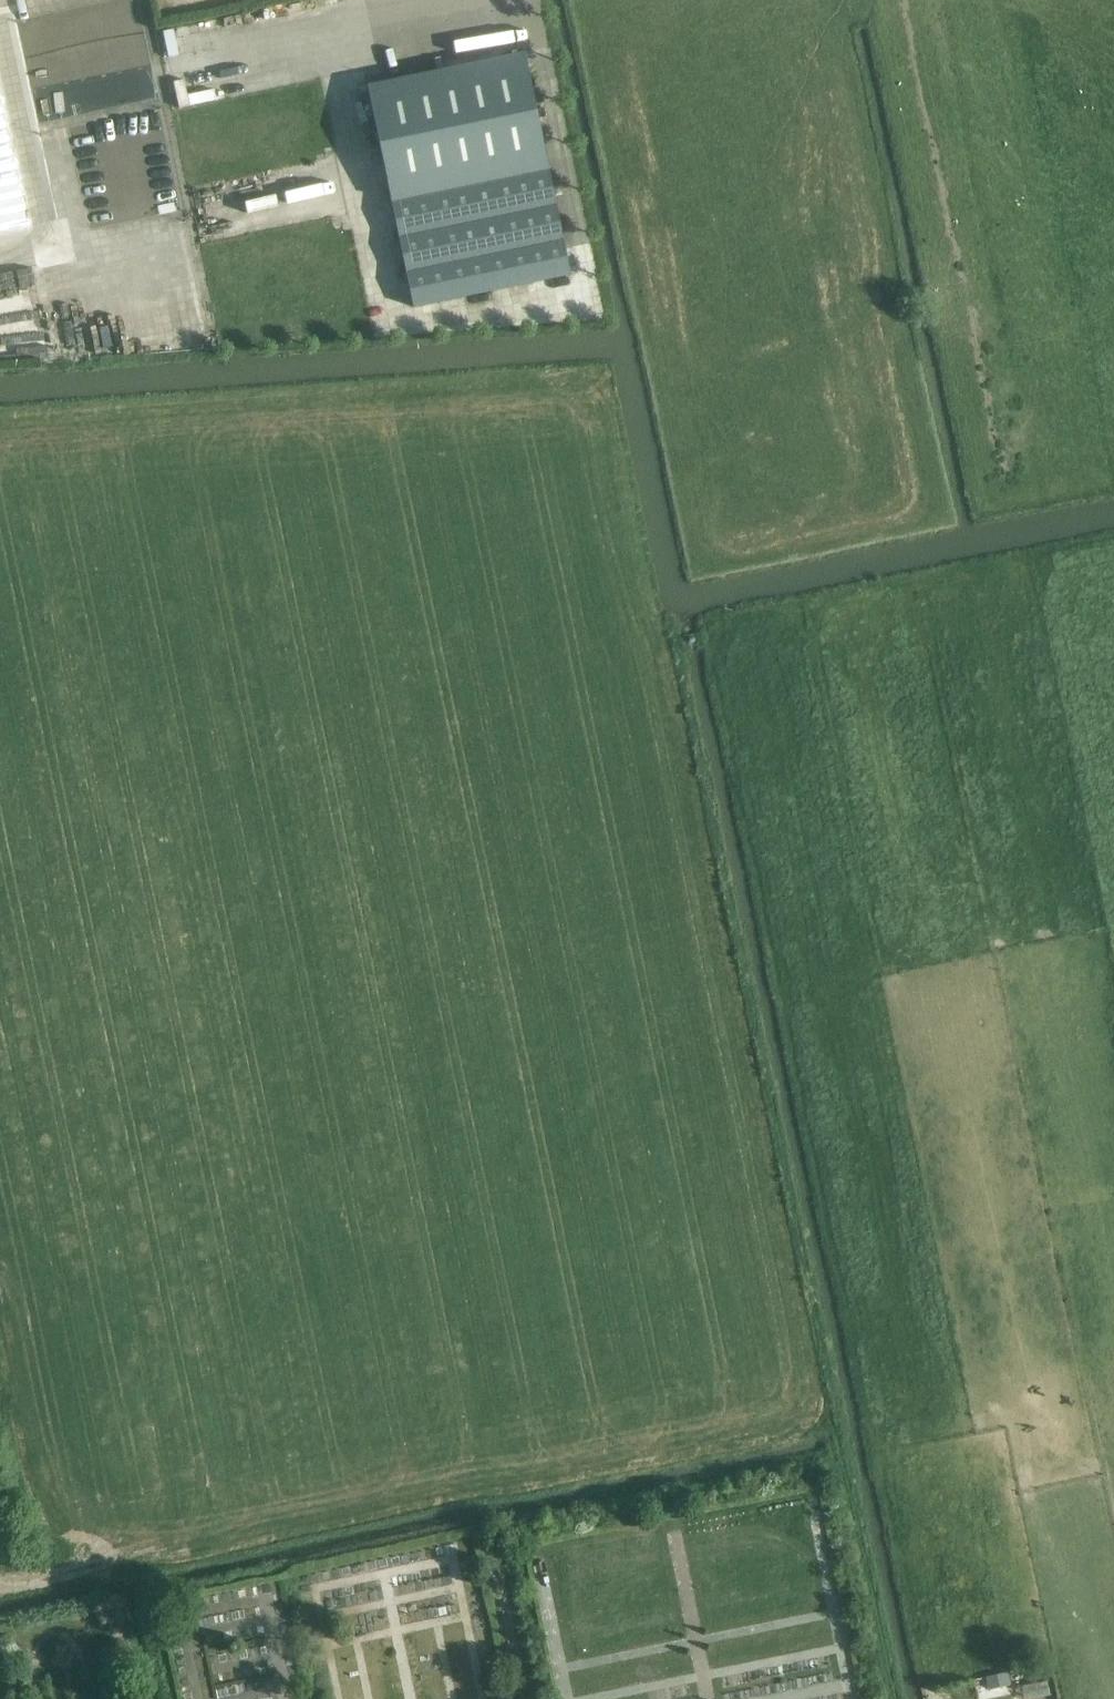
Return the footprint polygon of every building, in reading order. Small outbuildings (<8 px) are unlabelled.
[(525,53),(367,86),(391,202),(413,309),(571,276),(549,169),(525,53)] [(27,226),(19,185),(0,95),(0,231),(27,226)] [(45,340),(47,362),(68,361),(67,338),(45,340)] [(1007,1673),(987,1677),(990,1690),(1010,1685),(1007,1673)]
